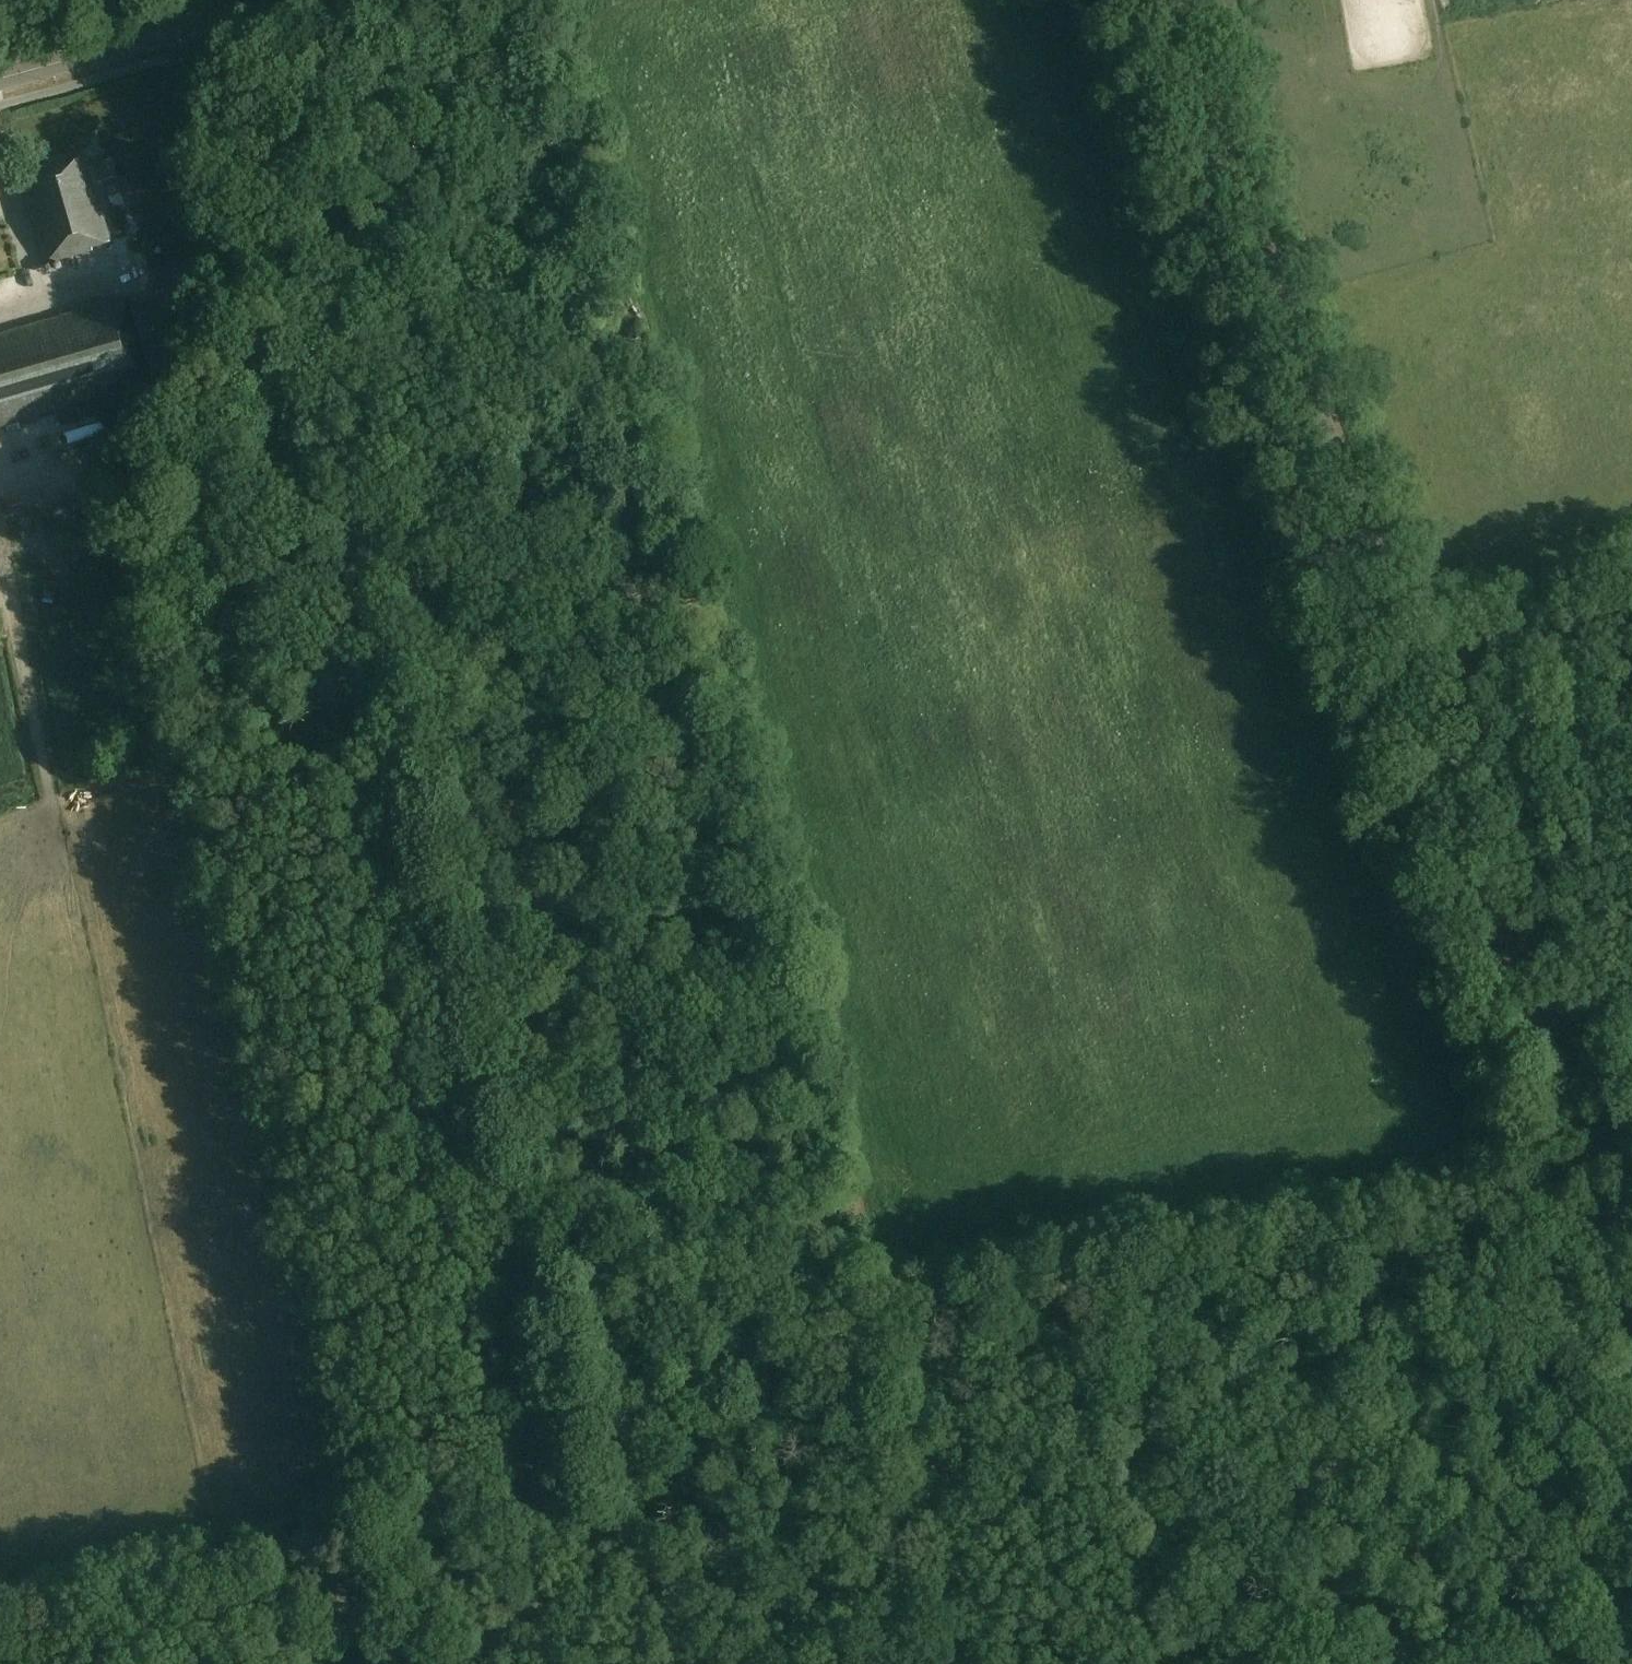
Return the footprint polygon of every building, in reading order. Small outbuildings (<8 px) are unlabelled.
[(1533,15),(1557,12),(1556,3),(1531,6),(1533,15)] [(111,242),(84,150),(20,169),(47,263),(94,250),(94,247),(111,242)] [(121,163),(107,165),(110,182),(124,180),(121,163)] [(125,296),(0,334),(0,425),(150,379),(125,296)]
